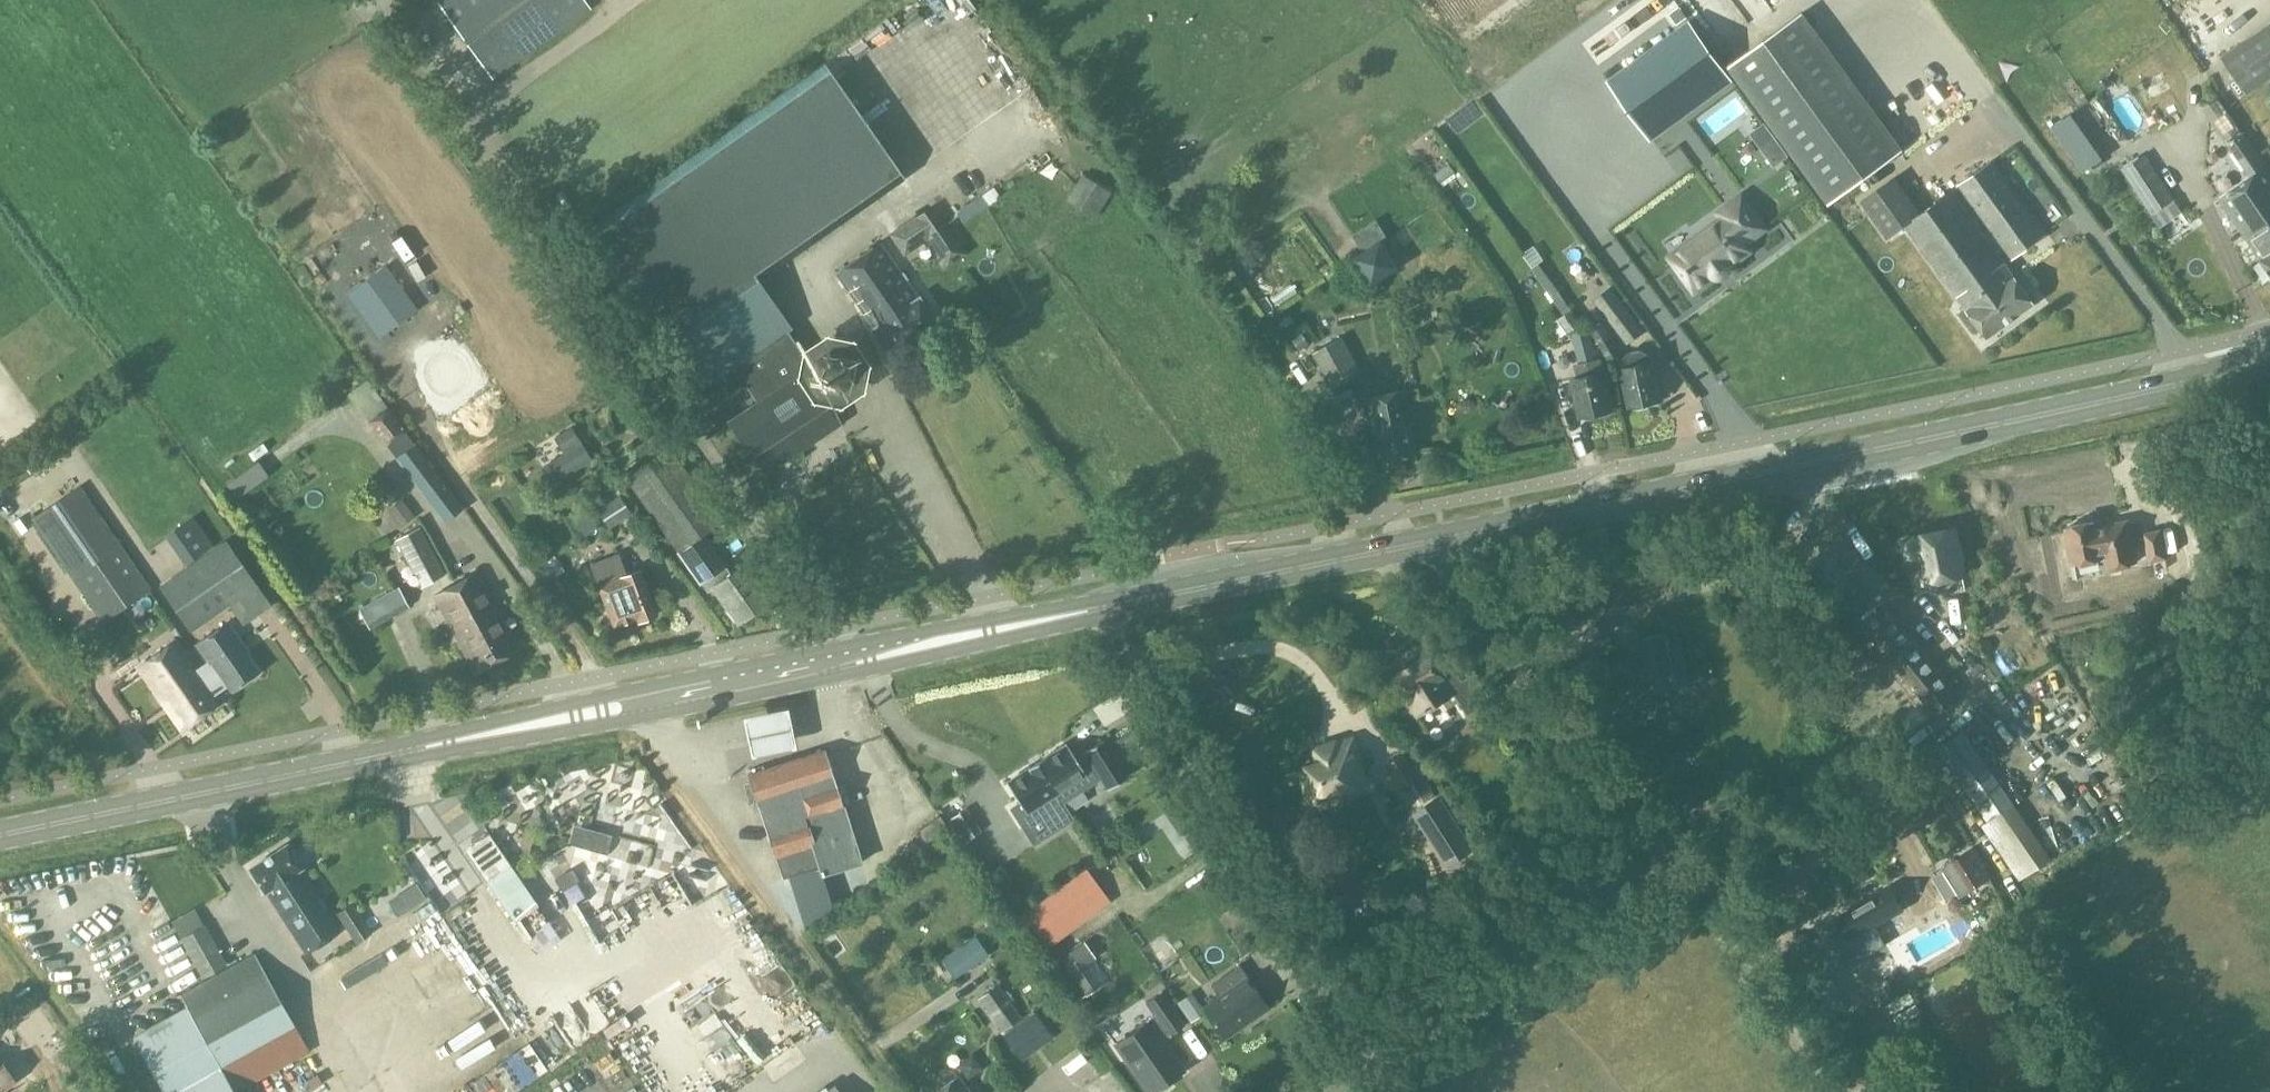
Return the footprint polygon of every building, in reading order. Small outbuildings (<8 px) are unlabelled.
[(591,9),(585,0),(441,0),(438,3),(493,80),(591,9)] [(1688,16),(1680,6),(1670,13),(1678,24),(1688,16)] [(1729,67),(1829,204),(1903,150),(1802,13),(1729,67)] [(1732,78),(1691,23),(1609,83),(1650,138),(1732,78)] [(2221,55),(2246,94),(2269,79),(2269,23),(2221,55)] [(869,28),(830,51),(838,65),(877,42),(869,28)] [(856,87),(869,79),(861,65),(847,73),(856,87)] [(766,472),(836,426),(824,407),(834,401),(840,403),(861,390),(866,364),(851,342),(827,337),(807,348),(754,272),(901,170),(830,69),(589,237),(664,345),(698,390),(713,379),(737,413),(727,419),(750,457),(754,454),(766,472)] [(2074,114),(2053,128),(2064,143),(2084,128),(2074,114)] [(2219,200),(2269,272),(2269,171),(2243,133),(2227,144),(2251,177),(2219,200)] [(1766,154),(1774,165),(1786,156),(1779,146),(1766,154)] [(2152,215),(2175,199),(2145,154),(2122,170),(2152,215)] [(2047,236),(1992,161),(1959,185),(2013,261),(2047,236)] [(1435,177),(1442,186),(1457,175),(1450,166),(1435,177)] [(1080,176),(1066,201),(1089,215),(1104,190),(1080,176)] [(1958,298),(1968,309),(1988,337),(2035,303),(2005,262),(2004,262),(1953,191),(1922,213),(1896,177),(1862,202),(1888,238),(1904,226),(1957,299),(1958,298)] [(1696,245),(1675,260),(1696,289),(1714,276),(1716,277),(1718,277),(1720,277),(1720,276),(1718,276),(1729,268),(1729,270),(1730,270),(1730,267),(1730,264),(1748,251),(1743,243),(1765,228),(1742,197),(1727,209),(1731,214),(1693,241),(1696,245)] [(981,198),(956,211),(963,225),(989,212),(981,198)] [(954,236),(932,205),(889,234),(903,256),(927,239),(946,268),(967,254),(959,241),(956,239),(954,236)] [(837,272),(875,328),(892,355),(936,325),(919,299),(920,298),(882,241),(837,272)] [(1382,242),(1356,259),(1373,284),(1399,267),(1382,242)] [(385,264),(350,289),(382,333),(416,308),(385,264)] [(1627,345),(1645,332),(1612,288),(1594,301),(1627,345)] [(1584,416),(1613,410),(1602,359),(1595,360),(1588,327),(1575,329),(1583,324),(1573,310),(1559,320),(1569,334),(1571,333),(1577,364),(1575,364),(1578,378),(1573,379),(1577,397),(1580,396),(1584,416)] [(1609,363),(1622,356),(1603,323),(1590,331),(1609,363)] [(1303,333),(1293,340),(1301,351),(1311,343),(1303,333)] [(1333,389),(1362,373),(1343,338),(1313,354),(1333,389)] [(1623,360),(1624,368),(1622,368),(1626,386),(1629,386),(1633,405),(1662,399),(1653,361),(1651,362),(1650,355),(1641,350),(1628,353),(1623,360)] [(348,395),(386,445),(405,431),(367,380),(348,395)] [(1561,429),(1578,426),(1573,400),(1562,402),(1560,389),(1555,390),(1561,429)] [(1375,430),(1379,430),(1385,460),(1416,453),(1410,422),(1414,422),(1408,390),(1368,398),(1375,430)] [(651,437),(662,453),(627,478),(678,552),(723,520),(671,447),(675,444),(664,428),(651,437)] [(560,436),(556,438),(558,442),(566,454),(557,460),(542,469),(547,475),(552,484),(571,472),(590,460),(582,448),(570,429),(560,436)] [(414,442),(395,457),(444,522),(463,507),(414,442)] [(256,462),(225,479),(234,495),(265,478),(256,462)] [(773,487),(766,477),(752,487),(759,496),(773,487)] [(150,587),(80,485),(32,518),(102,620),(150,587)] [(608,529),(632,514),(622,497),(598,512),(608,529)] [(400,501),(388,510),(400,525),(412,516),(400,501)] [(189,514),(163,532),(184,562),(210,544),(189,514)] [(2136,563),(2133,546),(2128,522),(2096,529),(2095,522),(2067,528),(2075,565),(2104,559),(2106,570),(2136,563)] [(446,575),(421,527),(396,540),(422,588),(446,575)] [(1916,538),(1905,541),(1909,562),(1921,559),(1926,584),(1964,576),(1960,560),(1963,560),(1960,546),(1958,547),(1954,529),(1916,537),(1916,538)] [(2161,529),(2143,533),(2150,563),(2163,560),(2166,560),(2168,559),(2166,549),(2161,529)] [(708,592),(714,588),(739,623),(769,601),(744,564),(731,573),(726,567),(728,565),(707,536),(679,555),(700,586),(703,584),(708,592)] [(273,605),(259,585),(227,539),(160,586),(192,632),(230,605),(244,625),(273,605)] [(619,553),(591,564),(614,625),(637,617),(638,621),(657,614),(641,569),(627,574),(619,553)] [(481,645),(491,664),(520,649),(478,572),(454,585),(477,628),(481,626),(489,641),(481,645)] [(477,628),(454,585),(434,596),(476,673),(491,664),(481,645),(489,641),(481,626),(477,628)] [(371,630),(410,608),(399,588),(360,610),(371,630)] [(1887,607),(1863,628),(1935,714),(1960,694),(1887,607)] [(223,702),(216,693),(230,683),(234,689),(259,671),(240,644),(242,643),(227,622),(198,643),(211,661),(199,669),(178,639),(138,666),(183,730),(223,702)] [(1680,636),(1666,639),(1665,635),(1627,643),(1630,659),(1617,662),(1625,696),(1674,686),(1675,690),(1691,686),(1680,636)] [(1433,653),(1393,678),(1409,703),(1410,703),(1419,716),(1455,693),(1469,715),(1479,708),(1492,700),(1480,682),(1468,690),(1462,681),(1457,673),(1449,678),(1433,653)] [(787,700),(743,709),(752,749),(795,740),(787,700)] [(1444,713),(1431,719),(1441,740),(1454,735),(1444,713)] [(2051,859),(1964,730),(1937,748),(1989,824),(1983,828),(2019,881),(2051,859)] [(1044,758),(1036,763),(1062,803),(1101,778),(1109,789),(1127,777),(1104,740),(1085,752),(1087,755),(1077,761),(1067,744),(1044,759),(1044,758)] [(1353,742),(1323,752),(1326,762),(1301,770),(1311,801),(1366,783),(1353,742)] [(797,761),(749,776),(749,777),(750,777),(759,805),(760,805),(777,857),(783,879),(789,877),(819,868),(822,876),(862,864),(844,808),(842,809),(841,804),(850,801),(846,786),(836,790),(825,757),(824,753),(824,752),(797,761)] [(1062,803),(1036,763),(1029,767),(1029,768),(1007,783),(1020,803),(1011,809),(1023,828),(1040,817),(1053,837),(1075,823),(1062,803)] [(1446,830),(1431,840),(1448,867),(1473,850),(1440,797),(1429,804),(1446,830)] [(635,816),(646,833),(661,823),(650,806),(635,816)] [(940,815),(917,831),(926,843),(949,827),(940,815)] [(607,853),(610,834),(622,835),(624,820),(608,817),(606,829),(569,823),(566,846),(607,853)] [(1214,818),(1205,824),(1215,839),(1224,833),(1214,818)] [(538,905),(490,834),(467,850),(526,937),(537,929),(527,913),(538,905)] [(435,909),(453,899),(449,892),(459,887),(453,876),(442,882),(420,840),(403,848),(435,909)] [(341,931),(330,914),(301,869),(302,868),(288,845),(251,870),(266,893),(267,892),(306,953),(341,931)] [(1953,861),(1944,867),(1962,896),(1989,879),(1971,851),(1954,862),(1953,861)] [(572,865),(554,874),(561,887),(579,878),(572,865)] [(819,868),(789,877),(805,927),(834,909),(824,879),(822,879),(819,868)] [(1086,868),(1023,917),(1048,950),(1112,901),(1086,868)] [(1839,922),(1824,931),(1837,953),(1835,954),(1838,958),(1839,957),(1846,969),(1851,966),(1869,955),(1861,941),(1862,940),(1859,935),(1875,926),(1902,910),(1890,888),(1837,919),(1839,922)] [(356,943),(369,934),(371,933),(367,926),(352,903),(337,913),(356,943)] [(598,915),(603,925),(625,915),(620,904),(598,915)] [(384,940),(425,923),(420,911),(379,928),(384,940)] [(205,926),(181,939),(203,979),(227,966),(205,926)] [(975,936),(950,953),(963,972),(988,955),(975,936)] [(1061,958),(1086,994),(1102,983),(1087,962),(1094,957),(1084,942),(1061,958)] [(255,954),(181,996),(188,1008),(135,1038),(166,1091),(240,1091),(311,1052),(255,954)] [(453,954),(399,980),(406,995),(460,969),(453,954)] [(1210,986),(1219,998),(1204,1009),(1224,1038),(1268,1008),(1239,966),(1210,986)] [(1849,1009),(1831,978),(1814,987),(1832,1019),(1849,1009)] [(1003,1031),(1021,1018),(997,985),(979,998),(1003,1031)] [(593,998),(609,1023),(622,1015),(606,990),(593,998)] [(1115,1044),(1133,1069),(1148,1091),(1153,1091),(1155,1091),(1161,1091),(1163,1091),(1169,1087),(1166,1083),(1175,1077),(1184,1071),(1173,1054),(1161,1038),(1168,1034),(1169,1035),(1176,1030),(1184,1025),(1172,1009),(1161,993),(1154,998),(1146,1003),(1151,1010),(1155,1016),(1135,1030),(1115,1044)] [(1035,1013),(1014,1028),(1031,1052),(1052,1037),(1035,1013)] [(691,1027),(703,1051),(720,1043),(714,1031),(719,1028),(713,1016),(691,1027)] [(445,1066),(513,1041),(506,1022),(438,1047),(445,1066)] [(53,1059),(76,1043),(63,1025),(42,1040),(43,1041),(30,1050),(37,1061),(49,1053),(53,1059)] [(17,1083),(2,1062),(0,1063),(0,1091),(4,1091),(17,1083)] [(958,1075),(934,1091),(971,1091),(958,1075)] [(1115,1084),(1107,1091),(1123,1091),(1115,1084)]
